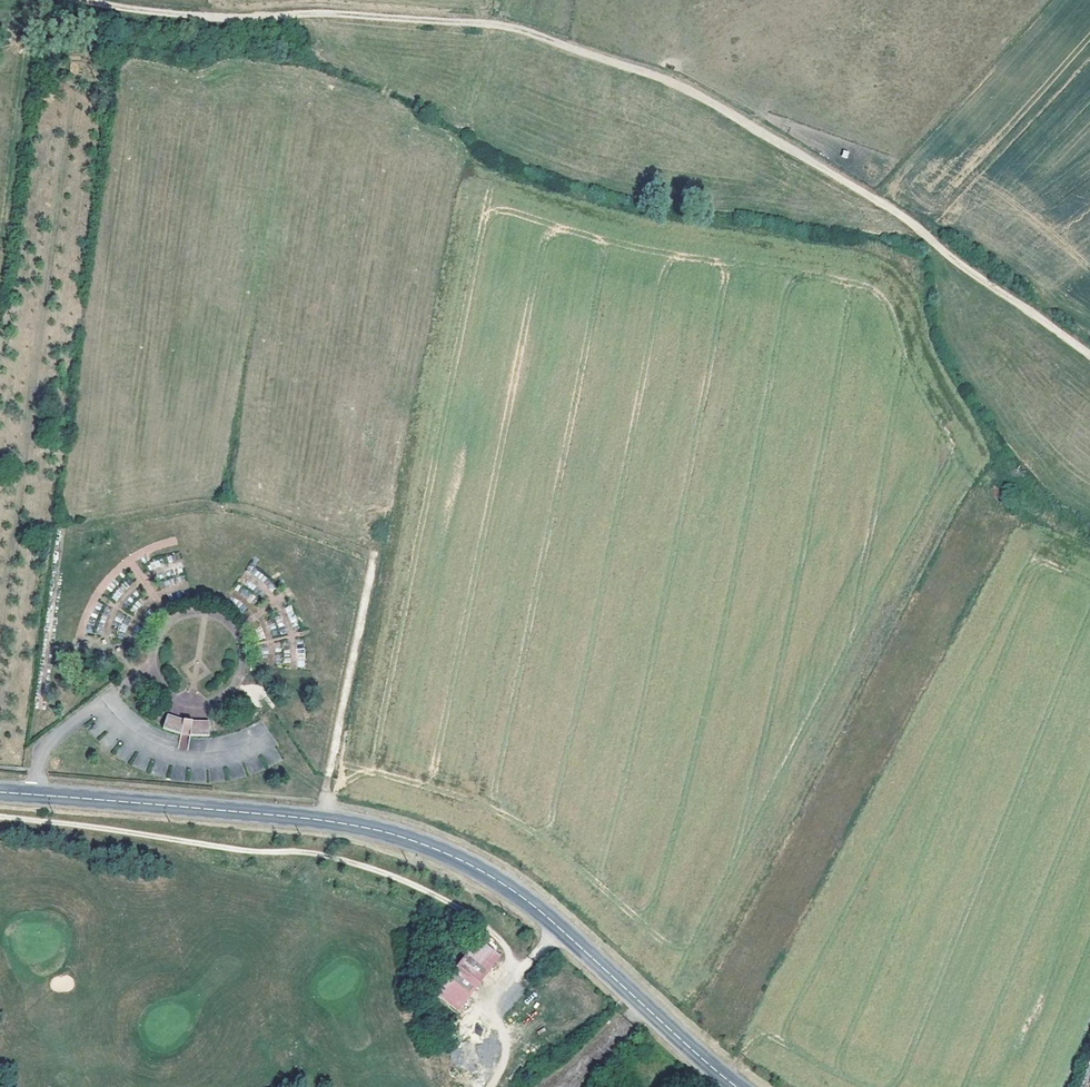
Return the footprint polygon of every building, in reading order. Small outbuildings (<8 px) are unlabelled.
[(181,733),(184,720),(166,716),(163,727),(164,728),(171,730),(178,732),(181,733)] [(191,721),(184,720),(181,733),(186,734),(189,734),(191,721)] [(198,735),(199,722),(191,721),(189,734),(193,735),(198,735)] [(208,735),(209,735),(209,722),(199,722),(198,735),(200,735),(208,735)] [(475,934),(466,945),(489,962),(497,951),(475,934)] [(455,1005),(489,962),(466,945),(432,988),(455,1005)]
